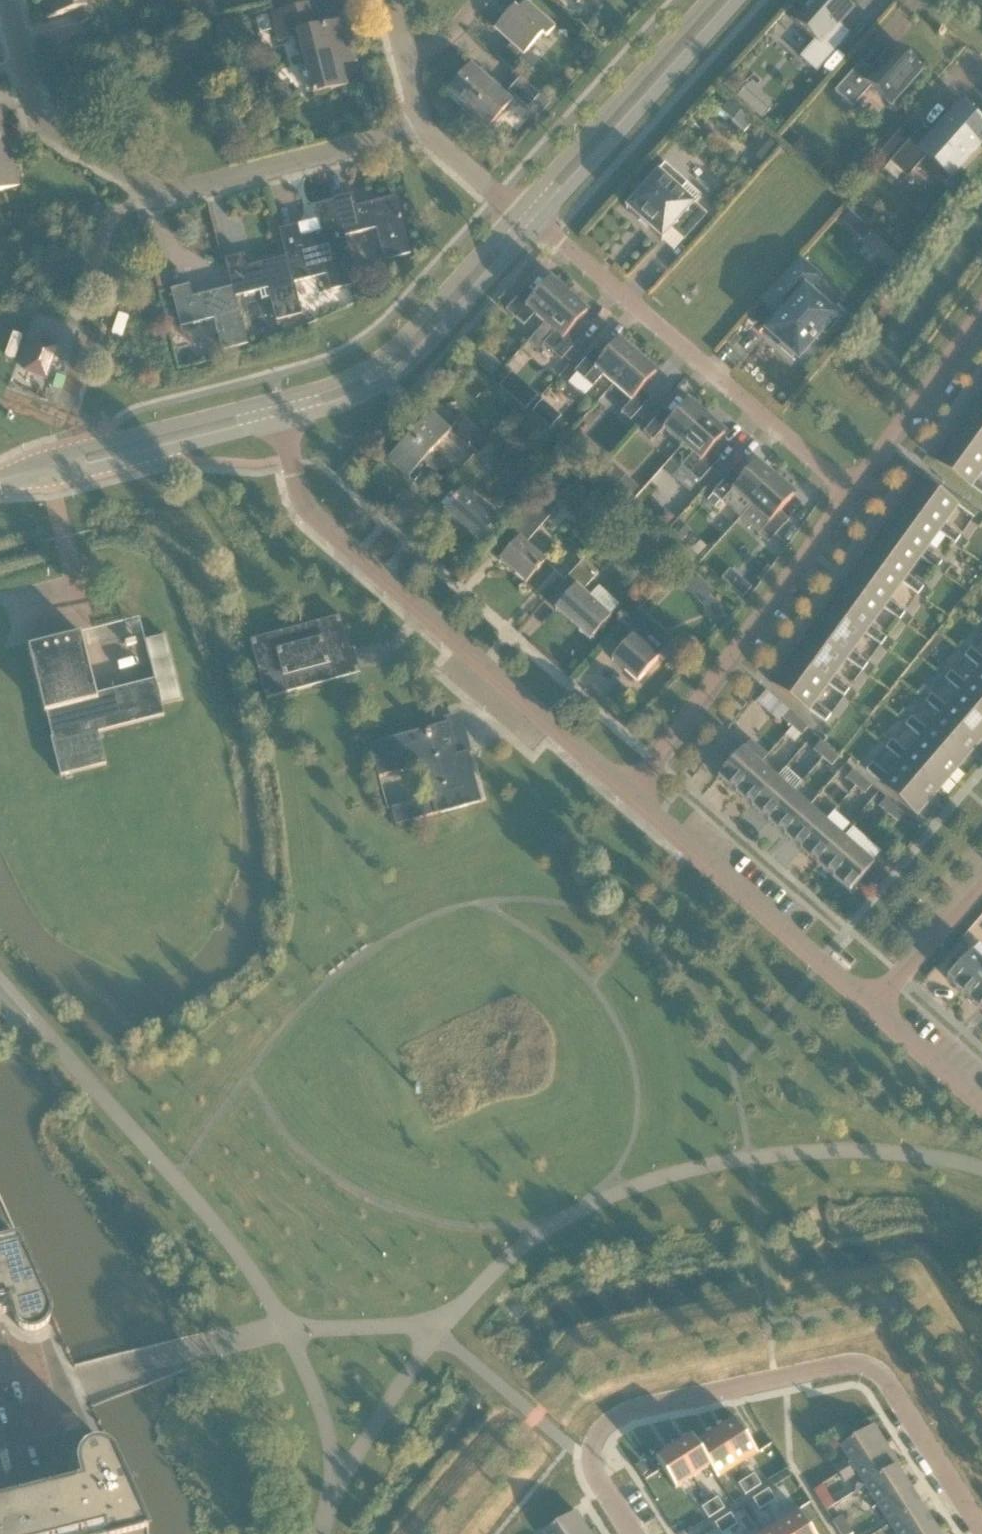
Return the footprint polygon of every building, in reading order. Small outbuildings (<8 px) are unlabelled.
[(47,19),(74,12),(77,26),(101,20),(95,0),(89,0),(85,1),(85,0),(43,0),(47,19)] [(794,22),(816,42),(802,58),(817,71),(842,43),(831,32),(853,8),(845,0),(813,0),(794,22)] [(556,29),(526,2),(519,11),(515,8),(496,29),(525,55),(543,35),(547,38),(556,29)] [(212,16),(209,4),(196,7),(199,19),(212,16)] [(313,30),(307,7),(273,16),(280,43),(299,38),(314,96),(347,88),(339,59),(354,55),(346,22),(313,30)] [(922,70),(896,46),(872,72),(862,63),(835,93),(853,108),(871,88),(890,106),(922,70)] [(497,57),(515,73),(523,65),(505,49),(497,57)] [(465,111),(487,131),(512,102),(472,66),(450,91),(468,107),(465,111)] [(539,118),(550,105),(521,79),(509,92),(539,118)] [(753,125),(728,102),(720,111),(745,133),(753,125)] [(981,139),(981,124),(960,104),(926,142),(916,133),(884,169),(897,180),(902,174),(907,179),(927,157),(949,177),(981,139)] [(0,111),(0,193),(20,188),(0,111)] [(768,156),(776,147),(763,135),(753,147),(766,158),(768,156)] [(626,209),(662,241),(672,230),(684,241),(706,216),(694,205),(701,198),(665,166),(626,209)] [(345,238),(377,229),(385,262),(411,255),(396,198),(357,208),(353,195),(335,200),(335,202),(342,228),(345,238)] [(914,208),(922,215),(928,207),(919,201),(914,208)] [(322,233),(302,238),(299,226),(280,231),(287,258),(288,258),(290,268),(291,268),(295,284),(327,275),(332,292),(357,285),(345,238),(342,228),(335,202),(316,207),(322,233)] [(841,221),(864,243),(873,234),(850,212),(841,221)] [(715,238),(691,265),(703,276),(702,277),(714,288),(715,287),(727,298),(738,285),(749,295),(768,274),(743,251),(737,259),(715,238)] [(288,258),(287,258),(248,269),(244,256),(225,261),(233,289),(236,299),(236,298),(269,290),(277,322),(303,315),(295,284),(291,268),(290,268),(288,258)] [(818,279),(800,263),(765,302),(782,317),(769,331),(780,342),(783,346),(780,349),(791,359),(794,356),(798,359),(822,332),(825,335),(835,324),(832,321),(835,318),(806,292),(818,279)] [(544,325),(569,297),(550,280),(531,301),(522,293),(506,312),(524,328),(534,316),(544,325)] [(233,289),(194,299),(191,286),(172,291),(181,328),(215,320),(223,352),(248,346),(236,298),(236,299),(233,289)] [(562,361),(578,343),(569,335),(588,313),(569,297),(544,325),(554,333),(544,345),(562,361)] [(119,315),(113,334),(122,337),(129,318),(119,315)] [(25,357),(32,336),(24,333),(16,354),(25,357)] [(27,372),(45,378),(56,347),(38,340),(27,372)] [(591,354),(575,373),(592,388),(603,376),(613,386),(638,358),(619,341),(600,362),(591,354)] [(502,366),(478,344),(467,357),(491,378),(502,366)] [(630,422),(647,404),(638,396),(657,374),(638,358),(613,386),(632,402),(621,414),(630,422)] [(525,386),(512,399),(526,411),(538,397),(525,386)] [(971,410),(981,418),(981,394),(971,410)] [(533,413),(552,429),(562,418),(543,401),(533,413)] [(682,447),(707,419),(688,402),(669,423),(660,415),(643,434),(653,442),(663,430),(682,447)] [(971,410),(952,435),(981,457),(981,418),(971,410)] [(389,462),(414,484),(428,468),(436,475),(442,468),(429,456),(450,433),(468,449),(481,434),(462,417),(450,432),(431,415),(389,462)] [(699,483),(716,465),(707,457),(725,435),(707,419),(682,447),(692,455),(681,467),(699,483)] [(480,455),(491,442),(482,434),(470,447),(480,455)] [(981,473),(981,457),(952,435),(933,461),(971,488),(972,488),(981,495),(981,484),(977,480),(981,473)] [(495,461),(507,447),(500,441),(488,454),(495,461)] [(596,447),(588,456),(595,462),(603,453),(596,447)] [(458,479),(468,488),(489,464),(480,455),(458,479)] [(751,508),(775,480),(757,463),(738,484),(729,476),(712,495),(720,502),(722,503),(732,491),(751,508)] [(616,488),(629,499),(639,488),(626,477),(616,488)] [(960,537),(944,525),(958,507),(920,479),(901,505),(939,533),(955,545),(960,537)] [(768,544),(784,526),(775,518),(794,496),(775,480),(751,508),(769,524),(759,536),(768,544)] [(446,511),(482,544),(500,524),(464,491),(446,511)] [(720,502),(712,495),(707,501),(715,508),(720,502)] [(526,583),(545,563),(525,545),(540,529),(551,516),(537,502),(504,539),(513,548),(501,561),(526,583)] [(926,551),(939,533),(901,505),(883,531),(920,558),(937,570),(942,563),(926,551)] [(671,535),(680,544),(691,532),(681,524),(671,535)] [(907,576),(920,558),(883,531),(864,556),(902,584),(918,596),(924,588),(907,576)] [(889,602),(902,584),(864,556),(846,582),(883,609),(900,621),(905,614),(889,602)] [(574,589),(556,610),(591,641),(611,618),(609,617),(620,606),(599,587),(589,598),(582,592),(598,574),(584,561),(565,581),(574,589)] [(696,577),(685,589),(694,598),(705,586),(696,577)] [(741,579),(733,589),(744,599),(752,589),(741,579)] [(870,627),(883,609),(846,582),(827,607),(865,635),(881,646),(887,639),(870,627)] [(852,653),(865,635),(827,607),(809,633),(846,660),(863,672),(868,664),(852,653)] [(612,660),(638,683),(658,660),(640,643),(655,626),(638,610),(622,628),(632,638),(612,660)] [(356,676),(350,651),(341,617),(251,641),(266,700),(356,676)] [(833,678),(846,660),(809,633),(790,658),(828,686),(844,697),(850,690),(833,678)] [(98,734),(164,717),(155,681),(97,695),(82,634),(29,647),(45,714),(47,714),(53,739),(51,740),(61,777),(106,766),(98,734)] [(971,649),(965,656),(980,669),(981,671),(981,659),(971,649)] [(159,658),(149,660),(152,676),(162,674),(159,658)] [(815,704),(828,686),(790,658),(771,684),(809,712),(809,711),(826,723),(831,715),(815,704)] [(980,669),(966,685),(951,672),(945,679),(960,692),(981,711),(981,671),(980,669)] [(981,741),(981,711),(960,692),(947,708),(931,695),(925,702),(941,715),(977,747),(981,741)] [(792,728),(799,721),(790,713),(783,720),(792,728)] [(957,770),(977,747),(941,715),(927,731),(912,718),(906,725),(921,738),(957,770)] [(801,736),(808,729),(799,721),(792,728),(801,736)] [(397,826),(481,803),(466,748),(456,751),(449,724),(370,745),(379,778),(423,766),(432,799),(392,810),(397,826)] [(938,793),(957,770),(921,738),(907,754),(892,741),(886,748),(901,761),(938,793)] [(750,743),(743,750),(749,756),(756,748),(750,743)] [(823,759),(829,751),(820,743),(814,751),(823,759)] [(735,793),(760,765),(743,750),(718,778),(735,793)] [(832,767),(838,759),(829,751),(823,759),(832,767)] [(917,816),(938,793),(901,761),(888,777),(872,764),(866,771),(882,784),(881,785),(917,816)] [(752,807),(776,779),(760,765),(735,793),(752,807)] [(856,787),(862,779),(853,772),(846,779),(856,787)] [(768,822),(792,794),(776,779),(752,807),(768,822)] [(865,795),(871,787),(862,779),(856,787),(865,795)] [(784,836),(808,808),(792,794),(768,822),(784,836)] [(888,815),(895,808),(886,800),(879,807),(888,815)] [(800,850),(825,822),(808,808),(784,836),(800,850)] [(897,823),(904,815),(895,808),(888,815),(897,823)] [(816,864),(841,837),(825,822),(800,850),(816,864)] [(832,879),(857,851),(841,837),(816,864),(832,879)] [(850,894),(874,866),(857,851),(832,879),(850,894)] [(971,953),(947,980),(964,995),(981,975),(981,962),(971,953)] [(981,1007),(981,975),(964,995),(980,1010),(981,1007)] [(13,1310),(16,1323),(20,1329),(26,1333),(32,1334),(39,1333),(45,1330),(49,1325),(51,1319),(51,1312),(48,1306),(0,1198),(0,1313),(13,1310)] [(735,1418),(715,1431),(738,1466),(758,1454),(735,1418)] [(840,1475),(886,1446),(874,1426),(841,1446),(851,1462),(848,1465),(846,1462),(835,1468),(840,1475)] [(715,1431),(696,1443),(712,1467),(710,1468),(718,1479),(738,1466),(715,1431)] [(692,1436),(676,1447),(695,1477),(710,1468),(712,1467),(696,1443),(692,1436)] [(149,1531),(115,1455),(111,1450),(105,1447),(99,1446),(92,1447),(86,1451),(83,1456),(81,1463),(82,1470),(85,1482),(0,1504),(0,1533),(149,1533),(149,1531)] [(897,1468),(899,1466),(886,1446),(840,1475),(844,1482),(854,1476),(853,1473),(857,1470),(867,1486),(896,1467),(897,1468)] [(676,1447),(656,1459),(675,1490),(695,1477),(676,1447)] [(909,1487),(897,1468),(896,1467),(867,1486),(879,1506),(909,1487)] [(754,1475),(746,1480),(753,1491),(761,1486),(754,1475)] [(746,1480),(738,1485),(745,1496),(753,1491),(746,1480)] [(891,1525),(921,1506),(909,1487),(879,1506),(891,1525)] [(769,1490),(761,1495),(768,1506),(776,1501),(769,1490)] [(761,1495),(753,1500),(760,1511),(768,1506),(761,1495)] [(718,1498),(710,1504),(717,1514),(725,1509),(718,1498)] [(710,1504),(702,1509),(709,1520),(717,1514),(710,1504)] [(934,1526),(921,1506),(891,1525),(897,1533),(921,1533),(934,1526)] [(779,1523),(786,1533),(814,1533),(799,1510),(779,1523)] [(589,1532),(576,1512),(544,1532),(545,1533),(585,1533),(589,1532)] [(731,1514),(723,1519),(730,1530),(738,1525),(731,1514)] [(839,1531),(848,1525),(842,1516),(833,1522),(839,1531)] [(715,1524),(721,1533),(724,1533),(730,1530),(723,1519),(715,1524)] [(762,1533),(786,1533),(779,1523),(762,1533)] [(839,1531),(841,1533),(854,1533),(848,1525),(839,1531)] [(934,1526),(921,1533),(939,1533),(934,1526)]
